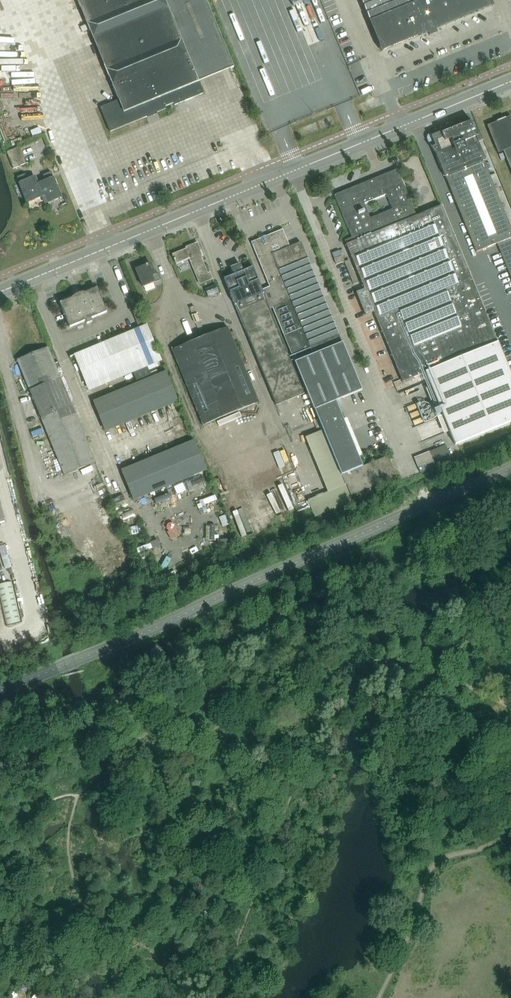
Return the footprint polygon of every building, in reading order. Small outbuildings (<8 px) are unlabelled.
[(206,0),(77,0),(118,100),(100,108),(110,132),(166,109),(165,107),(173,103),(174,106),(203,94),(198,82),(233,68),(206,0)] [(382,52),(492,7),(489,0),(361,0),(382,52)] [(510,116),(487,126),(490,133),(510,124),(510,117),(510,116)] [(435,154),(444,177),(446,177),(476,252),(497,243),(510,278),(510,231),(482,161),(485,160),(476,137),(478,136),(472,122),(459,127),(458,125),(433,136),(429,137),(435,154)] [(490,133),(492,140),(510,132),(510,124),(490,133)] [(492,140),(495,146),(510,140),(510,132),(492,140)] [(495,146),(498,153),(503,151),(510,147),(510,140),(495,146)] [(6,152),(13,168),(26,163),(19,147),(6,152)] [(416,216),(397,170),(334,196),(353,242),(345,245),(361,282),(402,382),(497,343),(440,206),(416,216)] [(45,204),(61,197),(51,172),(42,175),(45,182),(38,185),(35,177),(27,180),(25,174),(16,178),(27,203),(42,197),(45,204)] [(269,287),(264,289),(291,355),(306,393),(314,411),(361,392),(301,243),(289,247),(282,230),(251,243),(269,287)] [(200,284),(212,279),(210,273),(207,274),(200,257),(202,256),(197,243),(186,248),(186,249),(172,255),(176,264),(189,259),(200,284)] [(335,258),(338,264),(346,261),(343,255),(335,258)] [(136,270),(141,281),(143,287),(161,280),(158,273),(155,275),(151,264),(136,270)] [(228,293),(233,305),(276,406),(306,393),(291,355),(264,289),(260,290),(256,281),(257,281),(251,268),(242,271),(242,272),(240,268),(230,272),(232,276),(231,276),(222,280),(228,293)] [(220,284),(209,287),(212,295),(223,292),(220,284)] [(92,318),(107,312),(98,287),(60,303),(70,327),(86,321),(87,324),(93,321),(92,318)] [(143,316),(136,319),(139,328),(147,325),(143,316)] [(87,385),(159,355),(147,325),(139,328),(74,355),(87,385)] [(204,425),(259,402),(228,327),(172,350),(204,425)] [(425,373),(431,387),(425,390),(432,406),(429,407),(434,419),(437,418),(444,434),(449,432),(455,448),(510,425),(510,377),(497,344),(425,373)] [(96,464),(95,463),(48,348),(17,360),(41,419),(65,477),(96,464)] [(105,432),(179,402),(166,371),(93,402),(105,432)] [(323,432),(342,477),(361,468),(335,403),(314,412),(323,432)] [(207,471),(206,467),(194,440),(121,471),(134,501),(207,471)] [(435,467),(429,452),(414,458),(420,473),(435,467)] [(388,457),(361,468),(342,477),(350,496),(397,477),(388,457)] [(134,501),(116,508),(152,595),(193,577),(244,555),(209,470),(207,471),(134,501)] [(9,566),(15,564),(11,554),(5,556),(9,566)] [(0,584),(0,600),(6,625),(21,621),(12,582),(0,584)]
